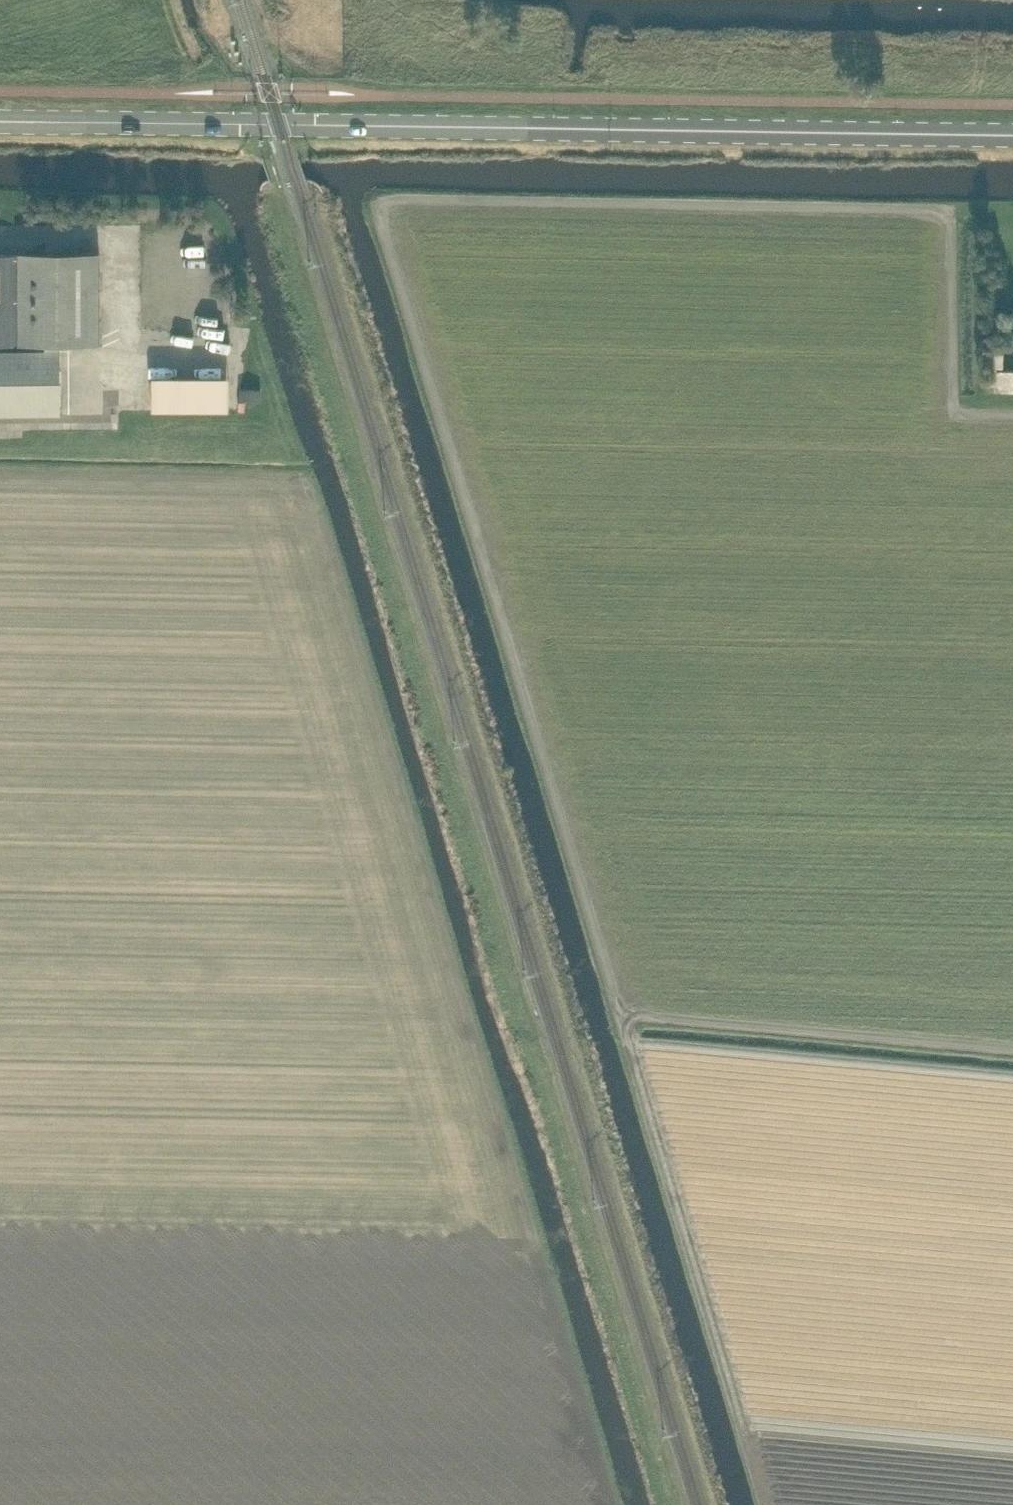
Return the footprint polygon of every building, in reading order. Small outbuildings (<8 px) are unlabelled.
[(100,342),(100,252),(0,253),(0,342),(46,342),(46,347),(0,347),(0,410),(61,410),(61,342),(100,342)] [(229,315),(230,306),(211,303),(210,312),(229,315)] [(190,354),(190,367),(234,368),(234,355),(190,354)] [(240,369),(189,369),(189,356),(162,356),(162,403),(240,403),(240,369)]
